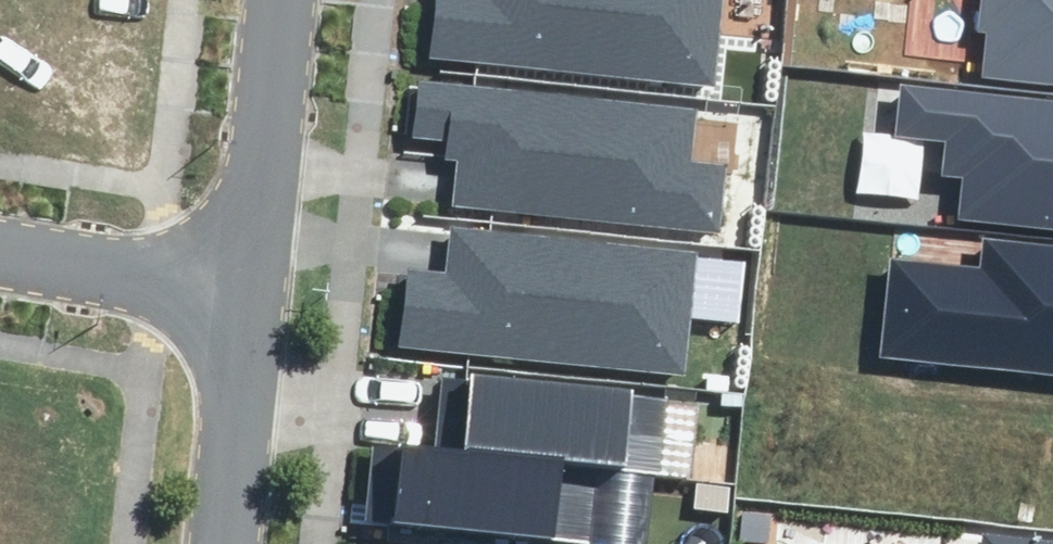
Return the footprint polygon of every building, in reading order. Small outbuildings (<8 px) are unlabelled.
[(400,50),(681,59),(683,0),(402,0),(400,50)] [(977,62),(1052,70),(1052,0),(983,0),(977,62)] [(958,211),(1052,219),(1052,95),(893,81),(889,131),(941,136),(938,167),(962,169),(958,211)] [(450,91),(446,206),(669,213),(712,214),(714,145),(675,144),(676,97),(450,91)] [(669,213),(446,206),(445,256),(387,254),(384,338),(665,348),(669,213)] [(842,344),(1052,361),(1052,231),(956,223),(954,249),(851,240),(842,344)] [(445,371),(437,448),(592,463),(660,470),(668,393),(445,371)] [(373,441),(366,518),(585,538),(592,463),(437,448),(373,441)] [(980,528),(978,543),(1052,543),(1052,536),(980,528)]
